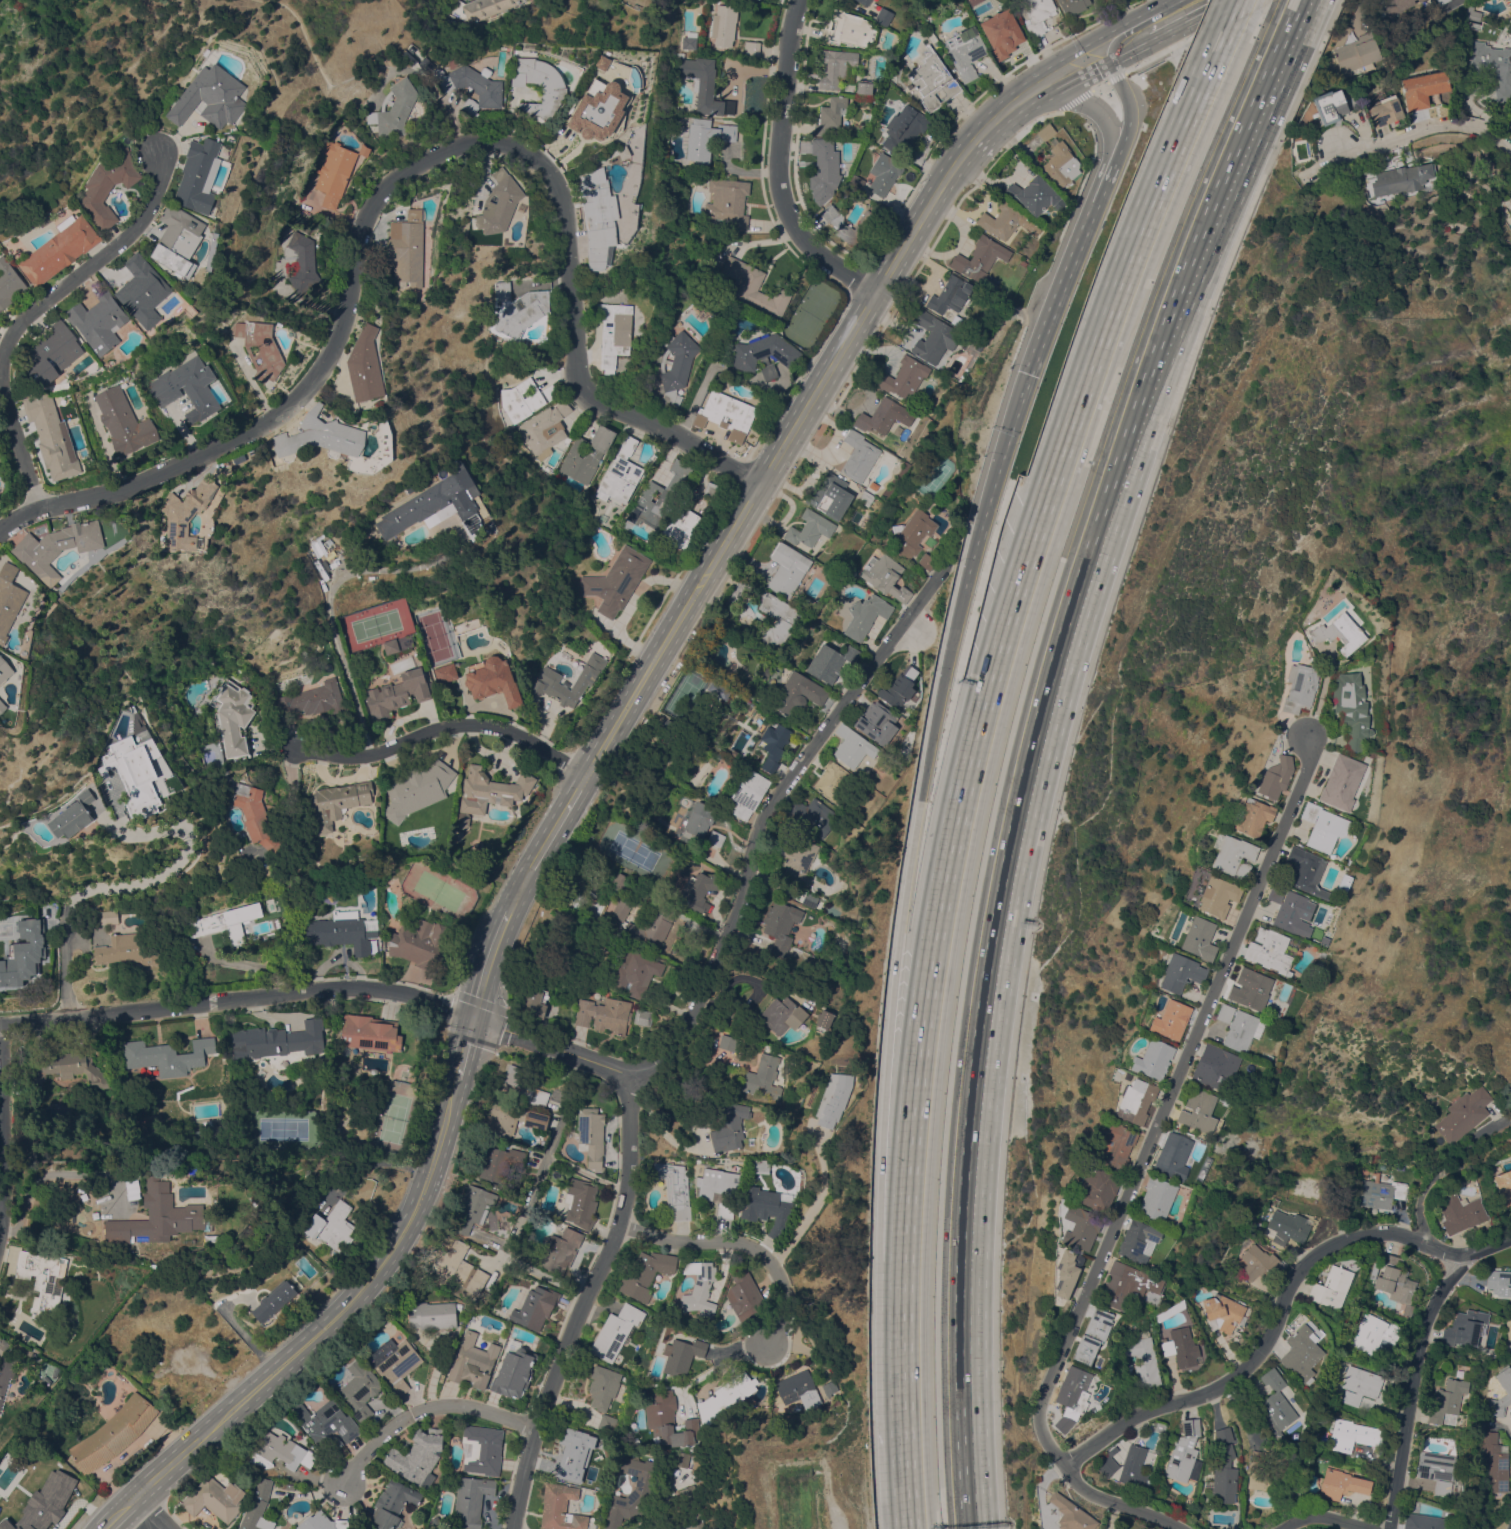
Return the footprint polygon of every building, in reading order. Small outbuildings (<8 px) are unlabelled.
[(440,8),(446,0),(458,0),(464,4),(474,0),(525,0),(518,3),(518,4),(469,24),(466,19),(463,20),(459,17),(454,18),(440,8)] [(866,8),(854,0),(871,0),(866,8)] [(1031,17),(1023,0),(1052,0),(1056,9),(1049,12),(1051,16),(1045,19),(1048,26),(1043,29),(1045,32),(1032,39),(1025,25),(1027,25),(1025,20),(1031,17)] [(1066,18),(1057,0),(1090,0),(1091,3),(1086,6),(1087,8),(1066,18)] [(1382,2),(1386,0),(1414,0),(1416,3),(1389,17),(1382,2)] [(715,37),(711,37),(713,14),(716,14),(717,5),(738,7),(737,23),(735,23),(733,41),(732,48),(714,46),(715,37)] [(887,26),(874,19),(881,5),(894,12),(887,26)] [(1467,5),(1474,7),(1473,10),(1482,13),(1479,23),(1464,19),(1467,5)] [(844,10),(844,11),(863,16),(862,17),(867,18),(867,19),(869,20),(869,21),(873,23),(872,27),(878,28),(874,43),(869,42),(867,47),(856,44),(856,45),(840,41),(839,44),(826,40),(829,30),(827,29),(830,18),(831,18),(834,7),(844,10)] [(1024,40),(1007,7),(978,22),(997,59),(1015,50),(1013,45),(1024,40)] [(988,53),(969,63),(970,64),(972,63),(978,76),(964,84),(953,63),(956,62),(948,46),(949,46),(945,39),(974,25),(988,53)] [(1347,25),(1352,27),(1343,45),(1359,39),(1358,36),(1372,31),(1383,58),(1342,73),(1333,50),(1347,25)] [(682,48),(682,37),(687,37),(687,32),(697,32),(696,49),(682,48)] [(1510,50),(1510,89),(1510,101),(1496,102),(1495,87),(1499,87),(1498,77),(1467,73),(1471,40),(1485,41),(1485,44),(1490,45),(1489,47),(1502,49),(1502,47),(1510,48),(1510,50)] [(759,56),(744,55),(745,41),(760,43),(759,56)] [(921,102),(922,101),(920,98),(922,96),(907,74),(923,63),(920,59),(930,53),(925,46),(928,43),(953,79),(954,78),(962,90),(929,113),(921,102)] [(413,47),(415,49),(411,54),(407,51),(407,50),(411,45),(413,47)] [(820,64),(822,49),(858,52),(857,67),(848,67),(847,81),(841,81),(840,89),(823,87),(825,64),(820,64)] [(713,100),(722,101),(722,100),(735,101),(734,115),(723,114),(723,116),(696,113),(697,92),(692,92),(694,79),(684,78),(685,76),(676,76),(677,58),(675,58),(676,53),(684,54),(683,59),(695,60),(695,58),(714,59),(714,69),(716,69),(713,100)] [(424,56),(434,65),(432,67),(433,68),(430,71),(429,70),(428,72),(418,62),(424,56)] [(535,58),(535,60),(538,60),(544,62),(551,65),(556,69),(562,77),(564,82),(565,87),(567,87),(567,94),(548,123),(537,115),(529,115),(529,112),(522,112),(522,108),(519,108),(519,102),(542,103),(542,90),(540,86),(538,84),(533,83),(526,82),(526,86),(512,86),(512,72),(516,72),(516,58),(535,58)] [(208,64),(213,68),(218,62),(249,86),(242,96),(251,103),(236,124),(231,120),(224,129),(204,113),(211,103),(205,98),(184,126),(169,115),(208,64)] [(480,74),(484,67),(492,72),(488,78),(491,80),(502,80),(502,107),(480,107),(476,112),(480,114),(477,119),(460,109),(467,97),(478,103),(477,96),(471,91),(470,91),(469,91),(468,91),(466,90),(466,89),(466,87),(465,86),(455,92),(453,88),(443,94),(431,71),(437,68),(442,69),(445,75),(464,63),(480,74)] [(1447,70),(1451,90),(1428,95),(1430,107),(1408,111),(1401,79),(1447,70)] [(378,123),(368,123),(367,111),(381,110),(381,107),(383,101),(385,96),(388,92),(391,89),(389,86),(406,75),(419,93),(405,121),(406,133),(378,134),(378,123)] [(566,125),(603,144),(629,96),(617,90),(620,86),(608,79),(606,84),(591,77),(566,125)] [(857,82),(873,84),(872,96),(856,95),(857,82)] [(1312,98),(1331,90),(1331,92),(1340,88),(1349,111),(1339,116),(1340,119),(1323,126),(1312,98)] [(1405,117),(1376,128),(1368,107),(1372,106),(1371,103),(1395,94),(1396,97),(1397,96),(1405,117)] [(840,128),(828,127),(827,135),(814,134),(815,123),(818,123),(818,118),(820,118),(820,116),(819,116),(819,113),(820,113),(820,111),(820,105),(830,106),(830,96),(847,97),(846,114),(841,114),(840,128)] [(906,102),(926,116),(925,118),(931,122),(923,133),(920,131),(916,136),(919,138),(907,154),(894,145),(890,151),(881,144),(891,130),(886,126),(894,113),(898,115),(906,102)] [(690,122),(692,123),(693,117),(711,118),(711,126),(718,127),(719,123),(738,124),(736,141),(719,140),(719,138),(712,138),(710,163),(697,162),(697,159),(687,158),(690,122)] [(1049,123),(1056,132),(1045,141),(1038,132),(1049,123)] [(195,139),(198,140),(207,143),(209,138),(210,136),(214,137),(226,142),(220,157),(225,159),(213,191),(220,194),(212,214),(197,208),(197,207),(177,200),(187,173),(185,172),(191,155),(190,155),(194,145),(192,145),(194,141),(195,139)] [(1071,179),(1073,183),(1068,187),(1066,183),(1059,188),(1041,165),(1054,154),(1050,148),(1054,145),(1050,141),(1055,137),(1059,142),(1062,140),(1080,163),(1078,169),(1080,172),(1077,175),(1071,179)] [(363,142),(367,146),(371,148),(367,156),(359,153),(341,197),(339,197),(334,209),(323,204),(327,192),(315,187),(320,173),(315,170),(316,167),(321,169),(322,164),(324,165),(328,154),(322,151),(326,139),(334,142),(335,140),(342,142),(341,145),(358,152),(363,142)] [(812,139),(827,139),(828,150),(838,150),(839,162),(833,163),(833,174),(839,174),(839,184),(812,184),(812,174),(817,174),(817,154),(812,154),(812,139)] [(1413,158),(1406,161),(1401,148),(1408,145),(1413,158)] [(103,163),(123,158),(120,149),(132,146),(138,165),(146,177),(131,188),(126,181),(119,183),(107,201),(110,205),(112,204),(124,219),(106,233),(82,203),(92,187),(89,185),(103,163)] [(874,161),(875,162),(881,152),(901,163),(905,165),(904,167),(902,172),(901,172),(899,174),(896,172),(892,178),(895,180),(893,183),(892,182),(884,197),(868,188),(876,173),(869,169),(874,161)] [(1386,152),(1391,164),(1380,168),(1375,156),(1386,152)] [(1425,179),(1426,183),(1422,183),(1423,188),(1407,192),(1406,190),(1375,197),(1371,182),(1377,181),(1375,173),(1404,166),(1405,169),(1425,164),(1431,162),(1431,164),(1433,163),(1436,176),(1426,179),(1425,179)] [(483,227),(477,228),(475,215),(483,214),(483,210),(483,206),(484,204),(485,201),(486,197),(488,195),(492,190),(490,188),(497,182),(491,174),(502,165),(508,173),(509,173),(521,189),(521,188),(526,195),(523,196),(525,198),(518,203),(517,202),(506,230),(484,234),(483,227)] [(1372,197),(1368,181),(1376,179),(1374,171),(1359,175),(1365,199),(1372,197)] [(866,180),(860,189),(849,183),(854,173),(866,180)] [(1016,195),(1022,188),(1023,189),(1030,182),(1029,181),(1031,179),(1035,176),(1036,177),(1039,175),(1065,202),(1058,208),(1051,201),(1048,203),(1049,204),(1045,207),(1036,215),(1016,195)] [(713,191),(709,191),(710,178),(750,181),(749,194),(745,194),(743,214),(748,215),(747,230),(733,228),(733,219),(704,216),(706,202),(712,202),(713,191)] [(588,269),(588,244),(588,241),(588,235),(587,231),(580,183),(607,179),(615,227),(616,235),(616,244),(612,245),(612,249),(607,249),(607,251),(608,251),(606,261),(607,261),(606,267),(602,270),(588,269)] [(1012,199),(1003,193),(1010,184),(1011,185),(1014,181),(1021,186),(1012,199)] [(992,232),(991,233),(976,222),(984,210),(995,218),(1001,209),(997,206),(1004,197),(1043,226),(1041,228),(1041,230),(1039,233),(1037,233),(1036,235),(1018,222),(1005,241),(992,232)] [(854,228),(867,208),(879,216),(859,248),(837,235),(838,233),(819,213),(830,202),(839,212),(844,215),(842,221),(854,228)] [(210,223),(204,233),(207,235),(193,259),(201,264),(192,279),(154,255),(172,224),(163,218),(172,203),(181,209),(182,207),(210,223)] [(423,287),(410,287),(410,280),(394,280),(394,262),(387,262),(388,230),(390,230),(390,221),(408,221),(408,208),(423,208),(423,220),(423,287)] [(76,213),(80,218),(86,213),(103,236),(104,235),(107,239),(88,253),(87,252),(80,257),(81,258),(72,265),(71,265),(40,288),(38,285),(39,285),(23,263),(64,231),(60,225),(76,213)] [(285,246),(288,246),(296,230),(314,239),(316,271),(322,280),(301,295),(288,276),(277,275),(277,261),(281,261),(281,257),(285,257),(285,246)] [(987,272),(988,273),(982,283),(970,276),(969,276),(961,271),(960,272),(950,266),(953,260),(952,259),(954,255),(955,256),(957,252),(970,260),(974,254),(971,253),(977,244),(975,243),(982,233),(1013,251),(1006,261),(997,255),(987,272)] [(177,289),(157,307),(166,317),(152,330),(119,293),(139,275),(128,263),(142,250),(177,289)] [(17,301),(0,314),(0,275),(6,271),(3,268),(2,269),(0,266),(0,264),(0,260),(8,254),(32,287),(15,299),(17,301)] [(735,278),(721,271),(729,254),(766,272),(757,290),(772,297),(778,285),(793,293),(780,318),(750,304),(749,306),(733,298),(744,276),(738,273),(735,278)] [(948,279),(947,279),(951,272),(966,281),(974,286),(968,295),(970,298),(967,304),(963,303),(958,311),(948,305),(942,314),(931,307),(931,308),(925,305),(932,293),(937,296),(948,279)] [(999,285),(995,291),(987,286),(990,280),(999,285)] [(509,281),(510,299),(495,300),(494,282),(509,281)] [(104,300),(101,297),(111,289),(114,292),(115,292),(117,295),(116,295),(130,312),(135,318),(124,326),(124,327),(119,332),(125,340),(104,356),(89,337),(90,336),(80,323),(77,325),(68,313),(84,301),(91,310),(104,300)] [(518,340),(493,328),(503,308),(527,291),(548,290),(549,311),(524,328),(518,340)] [(630,346),(629,354),(617,353),(617,360),(616,360),(615,368),(614,375),(604,374),(604,367),(601,367),(603,320),(596,320),(596,303),(633,305),(630,346)] [(935,365),(917,354),(917,355),(910,351),(919,338),(924,341),(930,330),(928,328),(927,329),(915,321),(923,309),(963,333),(952,350),(947,347),(935,365)] [(63,372),(64,374),(45,388),(32,371),(34,370),(24,357),(44,342),(50,350),(52,349),(45,340),(59,329),(55,324),(65,317),(82,338),(81,339),(89,351),(63,372)] [(255,376),(259,370),(246,343),(247,336),(236,336),(236,333),(234,333),(234,323),(237,324),(237,321),(248,322),(248,321),(275,323),(274,335),(287,363),(275,381),(269,377),(266,383),(255,376)] [(366,321),(380,327),(374,339),(386,394),(373,397),(373,398),(356,402),(347,361),(366,321)] [(661,401),(664,391),(660,373),(660,364),(661,359),(663,355),(664,352),(668,348),(661,342),(669,331),(674,336),(682,329),(701,347),(693,356),(685,386),(676,388),(677,393),(682,395),(676,407),(661,401)] [(803,353),(790,369),(777,358),(775,360),(769,355),(770,354),(767,355),(770,362),(773,361),(778,376),(765,381),(760,366),(763,365),(761,358),(759,358),(757,361),(755,372),(732,368),(736,341),(747,343),(750,342),(750,341),(767,334),(769,335),(776,332),(803,353)] [(200,353),(208,365),(210,364),(219,377),(209,384),(224,407),(206,419),(185,386),(182,388),(186,393),(164,407),(149,384),(161,377),(160,376),(172,369),(173,371),(200,353)] [(912,394),(908,392),(905,397),(894,391),(894,392),(886,388),(887,387),(883,385),(889,375),(894,378),(898,373),(897,372),(903,363),(899,361),(901,359),(902,359),(904,355),(903,354),(905,353),(924,364),(924,363),(931,368),(926,378),(923,376),(912,394)] [(502,405),(500,389),(511,388),(530,376),(546,402),(531,411),(532,413),(514,424),(502,405)] [(141,422),(152,417),(163,438),(147,445),(147,444),(123,457),(114,437),(116,436),(110,425),(109,426),(103,414),(106,413),(98,396),(123,383),(141,422)] [(552,383),(559,394),(549,400),(542,389),(552,383)] [(727,439),(732,428),(728,427),(727,429),(718,425),(719,423),(708,418),(703,428),(692,423),(697,412),(698,412),(700,407),(704,408),(712,389),(757,407),(741,445),(727,439)] [(80,458),(81,458),(85,472),(56,481),(52,468),(50,469),(42,442),(44,441),(37,419),(32,420),(26,402),(55,393),(64,421),(68,419),(80,458)] [(884,395),(904,407),(897,418),(895,417),(884,435),(881,433),(882,432),(872,426),(869,430),(866,428),(865,431),(853,424),(858,414),(859,414),(861,411),(871,417),(884,395)] [(530,449),(517,427),(550,406),(551,408),(555,406),(554,406),(564,398),(573,410),(559,420),(564,427),(563,428),(568,436),(550,447),(553,451),(540,461),(530,449)] [(274,436),(288,431),(289,436),(307,430),(301,425),(309,411),(320,400),(325,403),(318,416),(326,422),(338,418),(339,422),(367,430),(366,445),(359,456),(318,444),(280,457),(274,436)] [(559,470),(577,435),(590,442),(599,423),(616,432),(605,453),(603,452),(596,465),(597,466),(587,485),(559,470)] [(882,450),(861,484),(840,471),(854,447),(843,440),(851,427),(864,435),(863,438),(882,450)] [(638,440),(630,456),(628,455),(626,459),(644,469),(626,503),(609,494),(606,500),(594,494),(608,470),(609,470),(616,456),(616,455),(627,434),(638,440)] [(641,520),(638,525),(626,518),(650,479),(664,488),(674,473),(668,470),(676,457),(695,469),(657,530),(641,520)] [(805,501),(812,489),(812,490),(815,486),(817,487),(824,477),(822,476),(826,470),(848,483),(843,491),(845,495),(847,496),(839,509),(843,511),(841,514),(842,516),(840,518),(839,518),(838,520),(805,501)] [(386,540),(375,523),(383,518),(381,516),(456,471),(467,489),(452,498),(454,501),(440,509),(440,508),(434,511),(435,512),(420,521),(419,520),(386,540)] [(190,535),(199,536),(199,537),(205,537),(204,548),(198,548),(198,550),(186,550),(186,548),(180,548),(180,549),(168,549),(170,514),(160,506),(174,491),(183,499),(183,500),(184,501),(188,496),(188,493),(191,488),(197,489),(202,482),(208,474),(221,485),(213,499),(209,504),(210,505),(206,510),(205,509),(202,513),(200,511),(191,522),(190,535)] [(709,481),(719,485),(715,496),(704,491),(709,481)] [(874,496),(869,506),(858,500),(864,490),(874,496)] [(470,497),(478,512),(463,521),(454,507),(470,497)] [(657,535),(677,502),(704,518),(684,552),(657,535)] [(837,525),(829,538),(821,533),(811,548),(798,540),(796,544),(783,537),(790,525),(800,531),(807,520),(800,516),(806,506),(837,525)] [(917,508),(938,524),(932,533),(928,530),(916,546),(920,549),(911,561),(890,546),(901,531),(893,532),(892,525),(902,524),(903,528),(917,508)] [(52,563),(65,576),(53,588),(28,561),(26,563),(13,550),(27,537),(27,536),(32,531),(42,541),(51,532),(64,529),(64,527),(75,525),(74,523),(83,521),(83,523),(101,518),(108,546),(82,552),(80,545),(79,545),(79,546),(64,549),(65,550),(52,563)] [(781,563),(770,557),(771,556),(769,555),(778,541),(780,542),(781,540),(813,560),(789,599),(767,586),(781,563)] [(580,594),(581,576),(605,576),(625,543),(651,559),(621,609),(619,608),(612,619),(596,610),(603,598),(596,594),(580,594)] [(918,561),(926,551),(938,560),(930,571),(918,561)] [(913,593),(905,604),(887,591),(886,593),(860,575),(865,568),(864,567),(872,555),(877,559),(878,558),(879,559),(884,552),(905,568),(893,585),(899,589),(902,584),(913,593)] [(2,641),(0,640),(0,578),(9,560),(23,567),(15,582),(32,591),(10,634),(13,636),(7,646),(2,643),(2,641)] [(768,591),(803,613),(784,642),(764,646),(760,629),(773,626),(777,619),(758,607),(768,591)] [(872,592),(885,601),(894,607),(887,619),(878,613),(872,622),(873,623),(860,643),(843,632),(853,617),(847,606),(860,600),(862,604),(865,597),(868,599),(872,592)] [(816,602),(812,608),(801,602),(805,595),(816,602)] [(1331,622),(1331,621),(1333,619),(1334,619),(1336,617),(1338,614),(1339,615),(1344,611),(1367,638),(1345,657),(1339,649),(1344,644),(1339,638),(1337,640),(1335,637),(1330,642),(1327,638),(1314,645),(1308,632),(1322,623),(1325,627),(1331,622)] [(383,642),(410,633),(414,646),(386,654),(383,642)] [(840,667),(843,669),(840,675),(838,674),(832,684),(822,678),(821,679),(806,670),(815,653),(816,654),(823,642),(843,654),(849,644),(861,651),(853,663),(845,658),(840,667)] [(18,671),(0,687),(0,650),(18,671)] [(607,660),(600,672),(599,671),(591,685),(588,683),(573,708),(566,704),(564,707),(559,704),(561,700),(551,694),(550,695),(543,691),(541,695),(524,685),(531,673),(538,677),(545,665),(562,675),(558,682),(565,686),(566,685),(570,688),(569,689),(570,689),(586,663),(585,663),(592,651),(607,660)] [(508,708),(502,690),(498,691),(495,690),(496,692),(484,696),(484,695),(483,696),(478,698),(477,697),(473,698),(470,689),(468,690),(467,686),(465,685),(464,682),(466,677),(464,673),(468,672),(466,666),(482,661),(483,665),(485,660),(487,656),(492,655),(497,656),(501,659),(501,660),(506,659),(514,682),(515,681),(522,703),(508,708)] [(1321,668),(1312,706),(1311,706),(1309,711),(1301,709),(1299,714),(1298,713),(1298,715),(1281,710),(1285,696),(1288,696),(1291,682),(1286,681),(1291,664),(1295,665),(1296,663),(1310,667),(1312,660),(1318,661),(1323,662),(1321,668)] [(458,678),(453,680),(452,679),(437,684),(433,669),(453,662),(458,678)] [(897,710),(877,694),(878,693),(877,692),(880,688),(881,689),(883,687),(886,689),(899,672),(901,673),(908,663),(920,672),(913,680),(919,685),(908,699),(907,698),(897,710)] [(391,683),(392,685),(403,681),(401,672),(421,666),(426,681),(427,682),(431,681),(434,691),(430,692),(432,698),(418,702),(416,695),(409,697),(411,703),(397,707),(397,708),(394,709),(390,710),(392,716),(373,722),(365,695),(368,695),(366,690),(377,687),(379,691),(381,690),(380,686),(391,683)] [(830,691),(822,706),(804,696),(804,697),(805,701),(803,705),(799,706),(796,705),(789,716),(779,710),(779,711),(777,710),(783,700),(782,699),(786,692),(781,689),(793,669),(830,691)] [(1361,685),(1364,684),(1365,698),(1364,698),(1364,701),(1368,702),(1367,714),(1369,714),(1368,728),(1371,728),(1373,730),(1373,734),(1371,736),(1367,736),(1367,737),(1363,737),(1362,751),(1346,750),(1348,734),(1346,734),(1347,727),(1341,726),(1342,712),(1334,712),(1335,701),(1332,701),(1334,674),(1340,675),(1360,672),(1361,685)] [(335,676),(341,697),(342,696),(345,709),(333,713),(332,708),(312,714),(311,712),(305,714),(303,709),(292,712),(292,709),(279,713),(275,699),(277,698),(277,696),(294,691),(295,693),(324,684),(323,679),(335,676)] [(241,736),(245,735),(249,754),(227,758),(223,739),(218,740),(214,714),(217,709),(208,702),(225,677),(241,688),(243,686),(249,690),(248,692),(252,695),(253,703),(251,707),(255,710),(244,727),(239,724),(241,736)] [(2,715),(0,713),(0,693),(11,706),(2,715)] [(898,716),(893,723),(898,727),(885,746),(875,738),(874,740),(853,724),(860,715),(862,717),(866,712),(864,711),(872,701),(874,703),(876,700),(898,716)] [(126,735),(131,734),(134,742),(146,739),(138,709),(126,712),(128,720),(122,722),(126,735)] [(661,728),(667,719),(676,725),(670,734),(661,728)] [(793,731),(789,739),(790,740),(787,743),(785,742),(783,747),(787,749),(782,757),(781,756),(778,762),(780,763),(773,774),(760,767),(769,752),(757,744),(772,719),(778,722),(793,731)] [(853,769),(833,754),(837,748),(837,747),(840,742),(841,743),(845,738),(835,731),(842,721),(880,749),(873,758),(866,752),(853,769)] [(1275,740),(1281,726),(1287,729),(1285,732),(1285,735),(1285,738),(1283,739),(1275,740)] [(164,803),(146,811),(144,805),(135,809),(125,787),(124,787),(120,778),(123,777),(117,764),(107,768),(101,756),(111,751),(108,743),(132,732),(164,803)] [(1366,764),(1352,798),(1354,799),(1349,812),(1318,799),(1324,786),(1325,786),(1328,778),(1328,777),(1338,752),(1366,764)] [(1267,767),(1279,762),(1278,754),(1292,756),(1294,769),(1288,778),(1291,780),(1285,791),(1281,789),(1277,799),(1273,798),(1272,800),(1267,798),(1268,796),(1256,791),(1267,767)] [(398,825),(382,814),(391,801),(383,781),(431,760),(434,756),(457,772),(444,789),(447,796),(406,814),(398,825)] [(825,769),(822,767),(830,758),(852,774),(841,790),(847,794),(838,805),(813,786),(825,769)] [(522,769),(537,778),(527,795),(523,793),(522,800),(513,799),(512,805),(500,804),(500,803),(487,801),(485,814),(467,812),(470,815),(469,825),(464,828),(458,827),(455,822),(457,814),(460,811),(464,776),(468,777),(469,762),(482,764),(481,770),(483,770),(489,777),(488,780),(510,783),(511,782),(515,782),(522,769)] [(754,811),(752,810),(746,821),(733,813),(739,802),(731,797),(748,767),(771,781),(754,811)] [(346,807),(346,808),(346,810),(345,811),(344,812),(342,813),(343,817),(332,819),(333,825),(332,826),(333,831),(327,832),(327,833),(319,835),(313,797),(316,796),(315,789),(336,785),(336,786),(353,783),(371,780),(374,795),(371,795),(372,802),(346,807)] [(232,804),(235,796),(233,795),(237,782),(258,788),(267,813),(266,814),(273,834),(287,848),(280,856),(277,854),(275,856),(258,840),(252,842),(248,830),(247,830),(245,826),(246,826),(244,820),(246,819),(241,807),(232,804)] [(59,838),(48,823),(54,818),(71,804),(70,803),(74,800),(75,801),(79,799),(77,796),(88,787),(96,798),(85,806),(94,818),(69,838),(65,833),(59,838)] [(805,805),(806,804),(807,805),(816,794),(836,809),(830,818),(835,821),(822,839),(785,811),(787,808),(783,805),(790,795),(794,798),(795,797),(805,805)] [(1276,809),(1271,822),(1265,820),(1263,825),(1264,825),(1258,839),(1239,831),(1238,831),(1230,828),(1238,807),(1241,808),(1243,802),(1245,803),(1247,797),(1276,809)] [(718,810),(713,819),(714,820),(711,825),(709,824),(703,838),(700,837),(696,846),(679,838),(679,837),(676,835),(685,814),(689,816),(692,808),(693,808),(697,800),(718,810)] [(1321,809),(1351,822),(1345,835),(1341,837),(1337,835),(1329,855),(1306,845),(1315,823),(1299,817),(1306,800),(1322,807),(1321,809)] [(726,835),(720,847),(707,840),(712,829),(726,835)] [(806,886),(801,884),(800,887),(779,878),(785,866),(781,865),(795,835),(819,846),(806,873),(811,875),(806,886)] [(1225,835),(1239,841),(1240,839),(1259,847),(1245,880),(1212,866),(1225,835)] [(1323,858),(1322,859),(1327,861),(1316,887),(1330,892),(1327,900),(1287,884),(1296,863),(1286,859),(1292,845),(1323,858)] [(675,901),(685,881),(687,882),(691,875),(694,877),(697,872),(698,873),(700,871),(707,875),(707,873),(719,873),(719,890),(708,890),(706,894),(705,894),(704,897),(706,898),(705,900),(711,903),(704,916),(682,904),(675,901)] [(618,872),(627,877),(619,891),(610,886),(618,872)] [(1207,873),(1232,883),(1244,888),(1237,903),(1229,899),(1226,904),(1230,905),(1223,920),(1217,918),(1218,917),(1211,914),(1211,915),(1207,914),(1208,912),(1195,907),(1200,894),(1199,893),(1207,873)] [(1308,921),(1301,918),(1300,920),(1309,924),(1308,926),(1312,928),(1309,937),(1304,935),(1303,938),(1272,924),(1280,904),(1266,898),(1273,883),(1310,899),(1309,901),(1316,904),(1308,921)] [(623,921),(611,914),(619,898),(632,904),(623,921)] [(787,935),(793,937),(785,956),(771,950),(776,937),(762,931),(766,923),(762,921),(764,917),(765,917),(766,914),(767,910),(768,911),(769,907),(768,907),(769,905),(772,906),(775,899),(789,905),(804,911),(799,923),(794,920),(787,935)] [(232,945),(227,928),(220,930),(219,930),(197,936),(191,914),(197,912),(199,918),(259,901),(263,915),(240,921),(246,941),(232,945)] [(95,925),(94,912),(117,910),(118,923),(95,925)] [(335,943),(335,945),(324,945),(324,943),(306,944),(306,920),(317,920),(317,919),(324,919),(333,919),(333,910),(338,910),(358,910),(358,917),(363,917),(364,923),(378,923),(378,937),(367,937),(367,939),(370,939),(370,955),(354,956),(353,943),(335,943)] [(657,952),(622,935),(628,921),(644,929),(652,913),(671,922),(657,952)] [(1209,943),(1218,947),(1211,963),(1200,958),(1201,956),(1181,948),(1194,915),(1217,924),(1209,943)] [(393,931),(397,933),(402,922),(417,928),(421,918),(433,923),(435,920),(454,929),(435,973),(416,964),(417,962),(390,951),(389,940),(393,931)] [(1287,970),(1292,972),(1290,978),(1277,972),(1277,970),(1269,967),(1268,969),(1261,965),(1261,964),(1255,961),(1255,962),(1243,957),(1249,941),(1253,942),(1254,938),(1251,936),(1256,925),(1268,930),(1268,929),(1289,937),(1283,952),(1293,957),(1287,970)] [(109,962),(109,963),(102,964),(102,963),(101,963),(101,964),(95,965),(94,962),(95,962),(94,948),(93,948),(93,946),(106,945),(106,946),(111,946),(111,940),(110,940),(110,936),(110,934),(120,933),(120,934),(165,931),(167,963),(151,964),(142,965),(142,960),(109,962)] [(24,978),(0,986),(0,963),(18,957),(18,953),(17,953),(19,937),(37,939),(35,955),(31,954),(31,959),(34,959),(33,966),(30,966),(30,972),(22,972),(24,978)] [(641,1000),(627,994),(628,990),(624,988),(623,992),(610,986),(627,947),(665,964),(660,976),(653,973),(641,1000)] [(1192,980),(1190,984),(1185,982),(1180,994),(1160,985),(1165,973),(1164,973),(1173,952),(1199,963),(1198,966),(1206,969),(1207,967),(1209,968),(1202,984),(1192,980)] [(1234,981),(1241,964),(1275,979),(1267,1000),(1268,1000),(1265,1007),(1264,1007),(1261,1013),(1237,1003),(1224,998),(1231,983),(1241,987),(1242,984),(1234,981)] [(545,1003),(548,1004),(544,1020),(519,1013),(527,984),(548,990),(545,1003)] [(776,997),(780,1001),(782,1000),(786,995),(798,1005),(798,1004),(809,1014),(794,1030),(789,1025),(779,1036),(777,1034),(777,1035),(775,1033),(775,1032),(763,1021),(765,1018),(760,1014),(776,997)] [(629,1011),(632,1012),(629,1024),(627,1024),(625,1035),(609,1031),(609,1028),(606,1027),(605,1030),(598,1028),(605,996),(632,1002),(629,1011)] [(1179,1041),(1149,1029),(1154,1016),(1160,1019),(1168,998),(1192,1008),(1179,1041)] [(1258,1020),(1265,1022),(1258,1038),(1253,1036),(1245,1054),(1221,1044),(1229,1024),(1215,1018),(1221,1002),(1259,1018),(1258,1020)] [(636,1008),(653,1012),(650,1026),(633,1023),(636,1008)] [(737,1008),(745,1016),(739,1023),(737,1022),(733,1026),(728,1022),(732,1018),(730,1016),(737,1008)] [(822,1008),(835,1014),(828,1030),(825,1029),(824,1031),(817,1028),(818,1025),(815,1024),(822,1008)] [(341,1045),(344,1013),(373,1016),(372,1018),(398,1021),(397,1034),(402,1035),(401,1051),(341,1045)] [(247,1056),(248,1063),(235,1065),(235,1062),(233,1062),(232,1053),(234,1052),(232,1038),(241,1037),(240,1028),(270,1025),(271,1030),(286,1028),(286,1032),(305,1030),(303,1017),(322,1015),(323,1029),(322,1029),(325,1052),(305,1054),(304,1049),(289,1051),(287,1054),(280,1055),(279,1054),(262,1056),(261,1057),(254,1058),(251,1055),(247,1056)] [(722,1033),(743,1040),(739,1053),(710,1044),(713,1035),(721,1038),(722,1033)] [(144,1039),(145,1046),(175,1043),(176,1054),(193,1052),(192,1039),(215,1036),(216,1052),(204,1053),(205,1065),(190,1067),(191,1070),(187,1070),(187,1075),(159,1078),(158,1064),(125,1068),(122,1042),(144,1039)] [(1151,1037),(1159,1041),(1160,1040),(1165,1043),(1165,1044),(1171,1046),(1171,1047),(1176,1049),(1171,1059),(1169,1058),(1168,1061),(1170,1062),(1169,1065),(1168,1064),(1166,1069),(1167,1069),(1165,1073),(1164,1073),(1162,1078),(1163,1078),(1162,1081),(1142,1072),(1142,1074),(1130,1069),(1133,1062),(1131,1061),(1134,1055),(1141,1058),(1151,1037)] [(1241,1057),(1232,1077),(1234,1078),(1227,1094),(1191,1078),(1193,1074),(1192,1074),(1200,1055),(1206,1042),(1241,1057)] [(73,1074),(73,1077),(61,1079),(60,1072),(44,1073),(45,1080),(41,1080),(42,1087),(33,1088),(31,1077),(38,1076),(36,1058),(58,1056),(58,1053),(85,1050),(86,1056),(90,1055),(90,1057),(91,1057),(92,1061),(91,1062),(91,1063),(95,1066),(96,1066),(99,1068),(99,1070),(102,1071),(102,1070),(106,1073),(105,1074),(106,1074),(106,1079),(109,1079),(109,1087),(102,1088),(102,1086),(87,1087),(86,1074),(83,1071),(83,1072),(73,1074)] [(775,1080),(773,1079),(771,1084),(776,1086),(776,1084),(781,1086),(780,1087),(782,1087),(779,1100),(743,1090),(748,1071),(756,1073),(762,1052),(780,1057),(779,1064),(777,1064),(775,1070),(777,1070),(775,1080)] [(549,1092),(544,1108),(519,1099),(522,1090),(503,1083),(510,1064),(539,1074),(535,1087),(549,1092)] [(268,1071),(260,1082),(253,1077),(260,1066),(268,1071)] [(831,1073),(853,1073),(853,1085),(843,1109),(838,1122),(835,1121),(832,1129),(817,1123),(819,1117),(815,1115),(831,1073)] [(1145,1113),(1148,1114),(1143,1126),(1115,1114),(1128,1085),(1131,1087),(1132,1085),(1131,1084),(1131,1082),(1132,1081),(1133,1080),(1134,1080),(1135,1077),(1153,1085),(1153,1084),(1160,1087),(1153,1102),(1151,1101),(1145,1113)] [(1450,1146),(1434,1125),(1450,1112),(1447,1108),(1467,1091),(1469,1094),(1480,1085),(1492,1100),(1484,1107),(1489,1113),(1450,1146)] [(1176,1120),(1183,1105),(1184,1105),(1192,1086),(1217,1097),(1209,1116),(1217,1119),(1210,1135),(1188,1126),(1176,1120)] [(510,1134),(511,1134),(509,1140),(485,1133),(494,1101),(527,1110),(527,1108),(550,1116),(546,1131),(523,1125),(524,1121),(515,1118),(510,1134)] [(742,1146),(723,1151),(723,1149),(714,1151),(708,1127),(723,1123),(728,1101),(750,1106),(749,1111),(751,1111),(750,1118),(749,1117),(748,1118),(742,1117),(740,1123),(744,1138),(740,1139),(742,1146)] [(603,1144),(604,1144),(603,1155),(602,1155),(602,1166),(604,1166),(604,1171),(595,1171),(595,1168),(587,1168),(588,1153),(587,1153),(587,1150),(578,1150),(578,1143),(579,1107),(598,1107),(598,1113),(605,1113),(604,1124),(603,1124),(603,1144)] [(1134,1146),(1132,1145),(1127,1157),(1129,1158),(1122,1173),(1094,1161),(1096,1158),(1091,1156),(1101,1133),(1106,1135),(1112,1120),(1122,1124),(1121,1125),(1139,1133),(1134,1146)] [(1189,1157),(1192,1158),(1182,1182),(1153,1170),(1154,1166),(1154,1165),(1163,1142),(1164,1142),(1169,1131),(1193,1141),(1192,1143),(1194,1144),(1189,1157)] [(527,1152),(523,1167),(509,1164),(505,1183),(479,1177),(486,1146),(509,1151),(510,1148),(527,1152)] [(673,1209),(668,1209),(666,1178),(652,1177),(654,1162),(684,1165),(684,1169),(687,1169),(689,1206),(690,1205),(691,1220),(673,1220),(673,1209)] [(1365,1178),(1356,1172),(1362,1163),(1371,1169),(1365,1178)] [(1417,1172),(1414,1167),(1419,1164),(1422,1169),(1417,1172)] [(1116,1193),(1114,1192),(1107,1211),(1075,1199),(1088,1165),(1121,1178),(1116,1193)] [(712,1200),(698,1198),(699,1186),(695,1185),(696,1176),(703,1177),(704,1167),(723,1170),(723,1171),(739,1173),(736,1194),(713,1191),(712,1200)] [(1493,1177),(1510,1169),(1510,1210),(1508,1211),(1493,1177)] [(1392,1181),(1407,1183),(1407,1184),(1409,1185),(1407,1199),(1405,1198),(1404,1199),(1392,1198),(1391,1209),(1357,1204),(1360,1179),(1375,1181),(1376,1175),(1372,1175),(1373,1172),(1376,1172),(1376,1171),(1380,1172),(1379,1182),(1391,1184),(1392,1181)] [(346,1201),(365,1208),(375,1180),(355,1174),(346,1201)] [(171,1192),(174,1192),(174,1207),(187,1207),(187,1204),(205,1203),(205,1218),(214,1218),(214,1230),(205,1230),(205,1228),(194,1228),(194,1231),(179,1231),(179,1234),(171,1234),(171,1240),(150,1241),(150,1235),(135,1235),(135,1242),(107,1242),(106,1220),(150,1219),(150,1207),(145,1207),(145,1192),(148,1192),(148,1175),(160,1175),(161,1180),(171,1180),(171,1192)] [(1163,1223),(1135,1211),(1139,1202),(1141,1203),(1147,1188),(1145,1187),(1150,1175),(1178,1186),(1163,1223)] [(598,1184),(594,1200),(597,1201),(593,1217),(596,1218),(589,1231),(573,1222),(573,1221),(565,1219),(569,1202),(564,1201),(566,1192),(567,1192),(571,1177),(598,1184)] [(502,1185),(500,1191),(492,1188),(494,1182),(502,1185)] [(482,1224),(478,1222),(478,1224),(473,1221),(467,1235),(457,1231),(463,1217),(457,1215),(470,1183),(498,1195),(494,1206),(490,1205),(482,1224)] [(780,1192),(779,1198),(791,1200),(789,1217),(788,1228),(779,1242),(767,1234),(774,1223),(773,1223),(774,1216),(757,1214),(757,1220),(741,1218),(745,1185),(755,1186),(754,1189),(780,1192)] [(1462,1205),(1466,1203),(1464,1200),(1475,1194),(1477,1198),(1479,1197),(1481,1201),(1480,1201),(1486,1215),(1487,1215),(1489,1218),(1469,1227),(1469,1226),(1448,1236),(1441,1221),(1446,1219),(1437,1202),(1446,1197),(1444,1193),(1454,1189),(1462,1205)] [(355,1226),(352,1230),(353,1231),(351,1234),(350,1234),(349,1235),(353,1238),(342,1254),(326,1243),(327,1241),(317,1235),(315,1238),(303,1230),(315,1212),(325,1219),(340,1198),(352,1207),(344,1218),(355,1226)] [(719,1201),(735,1204),(733,1218),(717,1216),(719,1201)] [(1063,1217),(1069,1203),(1104,1220),(1098,1232),(1097,1232),(1088,1252),(1068,1243),(1068,1244),(1061,1240),(1066,1230),(1070,1232),(1075,1222),(1063,1217)] [(1295,1213),(1306,1218),(1307,1218),(1313,1221),(1302,1243),(1289,1237),(1284,1246),(1272,1240),(1276,1231),(1267,1227),(1275,1209),(1287,1215),(1288,1214),(1293,1216),(1295,1213)] [(1127,1230),(1132,1217),(1163,1230),(1158,1243),(1156,1242),(1150,1256),(1148,1256),(1144,1266),(1137,1263),(1137,1261),(1117,1253),(1117,1251),(1118,1251),(1119,1248),(1121,1241),(1122,1241),(1123,1238),(1123,1236),(1124,1236),(1127,1229),(1127,1230)] [(584,1234),(579,1246),(576,1244),(569,1259),(544,1248),(551,1233),(560,1237),(565,1226),(584,1234)] [(462,1259),(490,1274),(478,1296),(465,1289),(466,1287),(451,1279),(450,1281),(428,1269),(440,1247),(447,1251),(455,1237),(470,1245),(462,1259)] [(1280,1260),(1286,1266),(1282,1270),(1279,1267),(1266,1281),(1259,1274),(1251,1282),(1240,1272),(1248,1264),(1240,1256),(1254,1243),(1263,1252),(1264,1251),(1269,1255),(1272,1252),(1280,1260)] [(1067,1300),(1055,1295),(1058,1289),(1055,1288),(1059,1279),(1057,1278),(1059,1275),(1057,1274),(1059,1269),(1056,1267),(1065,1248),(1083,1256),(1085,1259),(1082,1264),(1079,1265),(1079,1267),(1081,1268),(1067,1300)] [(67,1257),(57,1319),(32,1315),(33,1312),(31,1311),(32,1307),(33,1307),(34,1295),(40,1296),(41,1290),(34,1289),(36,1275),(31,1274),(31,1279),(15,1277),(18,1263),(17,1263),(19,1250),(67,1257)] [(616,1289),(625,1272),(634,1276),(646,1251),(678,1256),(675,1274),(657,1271),(648,1288),(653,1291),(646,1304),(616,1289)] [(1410,1305),(1414,1306),(1411,1317),(1402,1314),(1405,1303),(1389,1299),(1390,1292),(1373,1288),(1376,1276),(1381,1277),(1384,1266),(1382,1266),(1383,1262),(1385,1262),(1387,1254),(1399,1257),(1396,1268),(1408,1271),(1407,1276),(1405,1276),(1404,1279),(1416,1282),(1410,1305)] [(1158,1306),(1132,1295),(1131,1298),(1129,1297),(1123,1311),(1099,1301),(1110,1274),(1108,1273),(1114,1259),(1164,1280),(1164,1282),(1165,1282),(1161,1293),(1163,1294),(1158,1306)] [(682,1262),(685,1262),(712,1262),(712,1266),(716,1266),(716,1281),(712,1280),(709,1290),(710,1291),(707,1299),(706,1298),(706,1299),(717,1304),(714,1313),(711,1313),(710,1316),(706,1315),(706,1316),(698,1314),(700,1309),(686,1310),(686,1312),(683,1312),(682,1307),(681,1307),(680,1298),(682,1298),(682,1294),(691,1293),(696,1279),(696,1273),(682,1273),(682,1270),(682,1262)] [(1339,1310),(1308,1297),(1314,1282),(1323,1286),(1331,1264),(1354,1273),(1339,1310)] [(728,1301),(729,1300),(726,1294),(729,1287),(736,1283),(731,1275),(746,1267),(766,1304),(764,1306),(767,1311),(742,1324),(737,1315),(738,1314),(737,1314),(736,1315),(734,1310),(728,1301)] [(1486,1270),(1510,1272),(1510,1301),(1497,1300),(1497,1298),(1496,1298),(1496,1293),(1492,1293),(1492,1288),(1486,1288),(1486,1286),(1485,1286),(1486,1270)] [(286,1279),(298,1292),(271,1315),(262,1323),(251,1311),(261,1302),(261,1298),(265,1296),(266,1295),(286,1279)] [(539,1331),(516,1321),(516,1322),(509,1318),(513,1308),(519,1311),(529,1288),(533,1290),(536,1285),(558,1295),(547,1318),(545,1317),(539,1331)] [(1202,1300),(1213,1297),(1215,1292),(1221,1295),(1246,1307),(1242,1315),(1246,1317),(1243,1326),(1235,1322),(1234,1325),(1230,1335),(1218,1329),(1223,1319),(1218,1317),(1207,1320),(1202,1300)] [(1184,1308),(1160,1322),(1156,1315),(1182,1300),(1182,1301),(1186,1307),(1184,1308)] [(455,1302),(457,1327),(421,1329),(420,1327),(409,1327),(408,1310),(407,1310),(406,1304),(415,1304),(415,1302),(427,1301),(427,1303),(455,1302)] [(626,1345),(623,1343),(612,1363),(589,1351),(610,1312),(617,1316),(625,1301),(646,1313),(642,1320),(640,1319),(626,1345)] [(1073,1359),(1095,1307),(1114,1315),(1111,1322),(1113,1323),(1104,1341),(1102,1341),(1101,1344),(1100,1344),(1090,1366),(1073,1359)] [(1489,1313),(1487,1324),(1486,1324),(1484,1335),(1480,1335),(1477,1347),(1454,1343),(1454,1347),(1441,1344),(1444,1329),(1446,1329),(1447,1326),(1452,1327),(1452,1326),(1451,1325),(1452,1322),(1453,1320),(1453,1319),(1456,1319),(1457,1312),(1466,1314),(1466,1309),(1489,1313)] [(1403,1328),(1394,1344),(1382,1338),(1373,1355),(1350,1343),(1366,1312),(1388,1323),(1387,1327),(1388,1327),(1390,1324),(1392,1325),(1393,1323),(1403,1328)] [(1312,1331),(1311,1332),(1318,1339),(1314,1343),(1324,1352),(1319,1358),(1320,1359),(1317,1362),(1316,1362),(1310,1368),(1315,1373),(1311,1376),(1314,1379),(1308,1385),(1305,1382),(1292,1370),(1291,1371),(1279,1360),(1292,1346),(1285,1339),(1291,1334),(1292,1335),(1304,1323),(1312,1331)] [(1195,1357),(1197,1364),(1178,1369),(1175,1353),(1164,1356),(1161,1342),(1162,1342),(1161,1339),(1166,1337),(1167,1341),(1172,1340),(1170,1330),(1188,1326),(1191,1339),(1193,1338),(1194,1345),(1197,1344),(1200,1356),(1195,1357)] [(487,1351),(490,1342),(501,1346),(496,1358),(495,1358),(489,1374),(490,1374),(484,1391),(472,1386),(474,1382),(463,1378),(461,1384),(446,1378),(460,1341),(461,1341),(466,1328),(478,1332),(473,1346),(487,1351)] [(1151,1336),(1161,1384),(1140,1389),(1135,1366),(1140,1365),(1138,1356),(1136,1357),(1136,1354),(1125,1355),(1124,1340),(1134,1339),(1134,1336),(1137,1336),(1139,1333),(1141,1331),(1143,1330),(1145,1329),(1147,1330),(1149,1331),(1149,1332),(1150,1336),(1151,1336)] [(2,1415),(0,1414),(0,1336),(11,1344),(5,1352),(20,1356),(13,1378),(11,1377),(2,1415)] [(402,1378),(410,1388),(399,1397),(388,1384),(391,1382),(384,1374),(382,1376),(365,1356),(373,1350),(373,1351),(390,1337),(397,1344),(405,1338),(423,1360),(402,1378)] [(685,1379),(662,1371),(668,1355),(662,1353),(666,1343),(671,1344),(673,1338),(692,1344),(694,1338),(709,1343),(704,1357),(693,1354),(685,1379)] [(514,1353),(516,1348),(521,1346),(524,1348),(526,1351),(532,1353),(534,1352),(536,1353),(538,1356),(537,1358),(535,1359),(530,1371),(532,1371),(531,1375),(531,1376),(530,1379),(529,1380),(528,1382),(529,1382),(526,1389),(524,1388),(520,1399),(511,1395),(510,1397),(490,1389),(494,1376),(497,1377),(507,1350),(514,1353)] [(347,1367),(359,1357),(383,1384),(380,1388),(381,1389),(372,1397),(370,1395),(368,1397),(369,1398),(366,1401),(366,1402),(365,1403),(372,1411),(373,1410),(374,1412),(370,1416),(371,1416),(362,1424),(352,1413),(355,1411),(337,1391),(355,1376),(347,1367)] [(622,1374),(619,1382),(620,1382),(614,1398),(611,1397),(605,1412),(596,1408),(597,1407),(590,1405),(593,1397),(590,1396),(591,1392),(589,1391),(590,1388),(589,1386),(591,1380),(593,1379),(594,1378),(590,1377),(595,1363),(622,1374)] [(1349,1364),(1384,1377),(1376,1399),(1362,1394),(1358,1407),(1342,1401),(1346,1388),(1341,1386),(1349,1364)] [(1510,1368),(1510,1367),(1510,1403),(1506,1406),(1503,1418),(1487,1414),(1490,1398),(1497,1400),(1507,1393),(1503,1387),(1502,1388),(1494,1376),(1500,1372),(1498,1369),(1508,1364),(1510,1368)] [(1070,1365),(1092,1374),(1085,1391),(1089,1393),(1086,1401),(1088,1402),(1083,1415),(1080,1414),(1076,1422),(1064,1434),(1053,1424),(1063,1415),(1066,1406),(1055,1401),(1060,1389),(1059,1388),(1061,1381),(1063,1382),(1070,1365)] [(1280,1431),(1285,1437),(1279,1442),(1262,1419),(1266,1416),(1257,1404),(1273,1392),(1268,1384),(1265,1386),(1259,1377),(1273,1366),(1286,1384),(1278,1390),(1299,1417),(1280,1431)] [(807,1369),(821,1403),(806,1409),(801,1398),(785,1405),(775,1383),(807,1369)] [(701,1417),(697,1402),(703,1401),(715,1393),(714,1391),(744,1371),(751,1380),(755,1377),(758,1382),(754,1385),(757,1389),(748,1396),(748,1397),(745,1399),(744,1398),(722,1413),(717,1414),(711,1422),(709,1428),(704,1426),(702,1425),(701,1417)] [(1443,1389),(1445,1378),(1447,1379),(1447,1377),(1463,1380),(1465,1371),(1473,1372),(1471,1382),(1469,1382),(1467,1393),(1461,1392),(1457,1415),(1443,1412),(1441,1425),(1427,1422),(1430,1410),(1433,1411),(1437,1388),(1443,1389)] [(684,1419),(698,1417),(700,1438),(694,1438),(694,1444),(683,1445),(671,1446),(671,1443),(662,1444),(661,1436),(653,1436),(652,1428),(648,1429),(645,1404),(655,1403),(653,1391),(672,1389),(673,1395),(675,1395),(676,1410),(674,1410),(675,1415),(674,1415),(675,1426),(675,1431),(682,1431),(682,1429),(684,1429),(684,1425),(684,1419)] [(135,1390),(159,1410),(139,1434),(115,1455),(85,1475),(68,1449),(94,1432),(118,1410),(135,1390)] [(362,1431),(346,1444),(336,1430),(333,1433),(332,1432),(328,1435),(338,1436),(343,1444),(327,1456),(306,1429),(305,1429),(290,1409),(300,1401),(312,1416),(315,1413),(314,1411),(331,1397),(346,1416),(349,1414),(362,1431)] [(617,1419),(612,1433),(598,1427),(603,1413),(617,1419)] [(1198,1450),(1186,1483),(1163,1475),(1175,1442),(1177,1442),(1179,1436),(1184,1436),(1182,1420),(1199,1418),(1201,1435),(1197,1435),(1193,1448),(1198,1450)] [(1381,1429),(1380,1430),(1383,1431),(1380,1445),(1378,1445),(1377,1447),(1355,1442),(1356,1441),(1353,1440),(1351,1453),(1330,1449),(1336,1418),(1352,1421),(1352,1423),(1381,1429)] [(464,1425),(495,1428),(495,1429),(503,1430),(501,1456),(499,1475),(499,1477),(484,1475),(484,1473),(463,1470),(464,1457),(462,1442),(464,1425)] [(564,1425),(598,1435),(597,1438),(603,1440),(600,1449),(591,1447),(583,1472),(576,1469),(572,1481),(555,1476),(564,1446),(558,1444),(564,1425)] [(1214,1467),(1218,1467),(1218,1458),(1220,1458),(1216,1447),(1219,1446),(1218,1444),(1216,1445),(1216,1443),(1218,1442),(1214,1431),(1229,1426),(1233,1440),(1225,1443),(1225,1445),(1231,1443),(1236,1457),(1231,1459),(1230,1468),(1237,1468),(1236,1493),(1234,1493),(1234,1494),(1236,1494),(1236,1502),(1234,1502),(1234,1503),(1212,1502),(1214,1467)] [(430,1472),(436,1476),(427,1490),(410,1479),(409,1481),(404,1478),(405,1477),(382,1462),(392,1448),(393,1449),(394,1447),(401,1451),(400,1452),(404,1455),(408,1450),(409,1450),(413,1444),(412,1444),(414,1441),(412,1439),(414,1436),(413,1436),(417,1429),(418,1430),(419,1427),(428,1433),(428,1427),(441,1428),(441,1435),(443,1435),(442,1450),(440,1450),(440,1456),(430,1472)] [(300,1462),(294,1471),(284,1465),(286,1461),(276,1455),(273,1461),(271,1460),(265,1470),(248,1459),(253,1450),(254,1451),(267,1429),(278,1436),(281,1432),(308,1449),(318,1455),(310,1468),(300,1462)] [(1508,1445),(1508,1491),(1488,1492),(1488,1431),(1497,1431),(1497,1443),(1500,1443),(1500,1445),(1508,1445)] [(1139,1472),(1149,1475),(1147,1479),(1152,1480),(1150,1485),(1145,1484),(1144,1487),(1119,1479),(1130,1443),(1147,1448),(1139,1472)] [(1120,1467),(1107,1479),(1096,1466),(1107,1456),(1104,1453),(1114,1444),(1119,1449),(1110,1456),(1120,1467)] [(1247,1488),(1252,1450),(1290,1456),(1289,1469),(1293,1470),(1290,1494),(1247,1488)] [(687,1468),(674,1465),(678,1451),(690,1454),(687,1468)] [(1455,1456),(1452,1481),(1438,1479),(1438,1480),(1451,1482),(1449,1495),(1433,1493),(1435,1480),(1416,1477),(1420,1451),(1455,1456)] [(621,1522),(619,1528),(606,1528),(608,1519),(606,1519),(613,1494),(614,1495),(617,1494),(620,1496),(626,1497),(635,1488),(638,1476),(619,1471),(623,1456),(657,1465),(647,1499),(644,1498),(641,1506),(639,1505),(623,1523),(621,1522)] [(1322,1486),(1321,1486),(1322,1478),(1323,1478),(1326,1467),(1342,1471),(1342,1472),(1350,1474),(1350,1476),(1360,1478),(1360,1477),(1372,1479),(1371,1481),(1372,1481),(1369,1495),(1347,1490),(1347,1492),(1344,1494),(1341,1493),(1339,1501),(1319,1497),(1322,1486)] [(50,1521),(44,1528),(32,1528),(23,1522),(27,1517),(26,1517),(38,1500),(37,1499),(41,1494),(43,1495),(58,1468),(76,1478),(60,1509),(51,1521),(50,1521)] [(194,1516),(180,1504),(208,1473),(244,1505),(228,1524),(205,1504),(194,1516)] [(482,1518),(481,1528),(474,1528),(453,1526),(459,1475),(497,1480),(495,1495),(483,1493),(480,1518),(482,1518)] [(258,1524),(270,1528),(238,1528),(254,1494),(259,1476),(273,1479),(268,1501),(258,1524)] [(394,1527),(393,1528),(382,1528),(378,1527),(379,1524),(373,1521),(376,1516),(373,1515),(377,1507),(374,1506),(379,1495),(380,1496),(383,1490),(385,1491),(387,1485),(390,1478),(392,1479),(392,1478),(424,1494),(417,1506),(407,1501),(404,1507),(402,1507),(398,1516),(401,1517),(399,1521),(400,1521),(396,1528),(394,1527)] [(589,1515),(587,1528),(548,1528),(540,1528),(544,1502),(543,1502),(545,1482),(568,1485),(567,1486),(580,1488),(578,1500),(568,1498),(566,1506),(569,1506),(569,1511),(566,1511),(566,1512),(589,1515)] [(699,1496),(698,1496),(701,1503),(692,1507),(689,1500),(683,1503),(678,1491),(694,1484),(699,1496)] [(1098,1522),(1093,1528),(1061,1528),(1058,1527),(1060,1524),(1057,1522),(1063,1513),(1057,1509),(1058,1508),(1053,1504),(1047,1500),(1050,1496),(1054,1490),(1098,1522)] [(348,1519),(350,1528),(296,1528),(297,1526),(311,1514),(312,1516),(321,1509),(329,1518),(330,1517),(348,1519)] [(702,1528),(703,1528),(688,1528),(685,1511),(701,1509),(704,1527),(702,1528)] [(1445,1518),(1444,1528),(1403,1528),(1406,1513),(1445,1518)]
